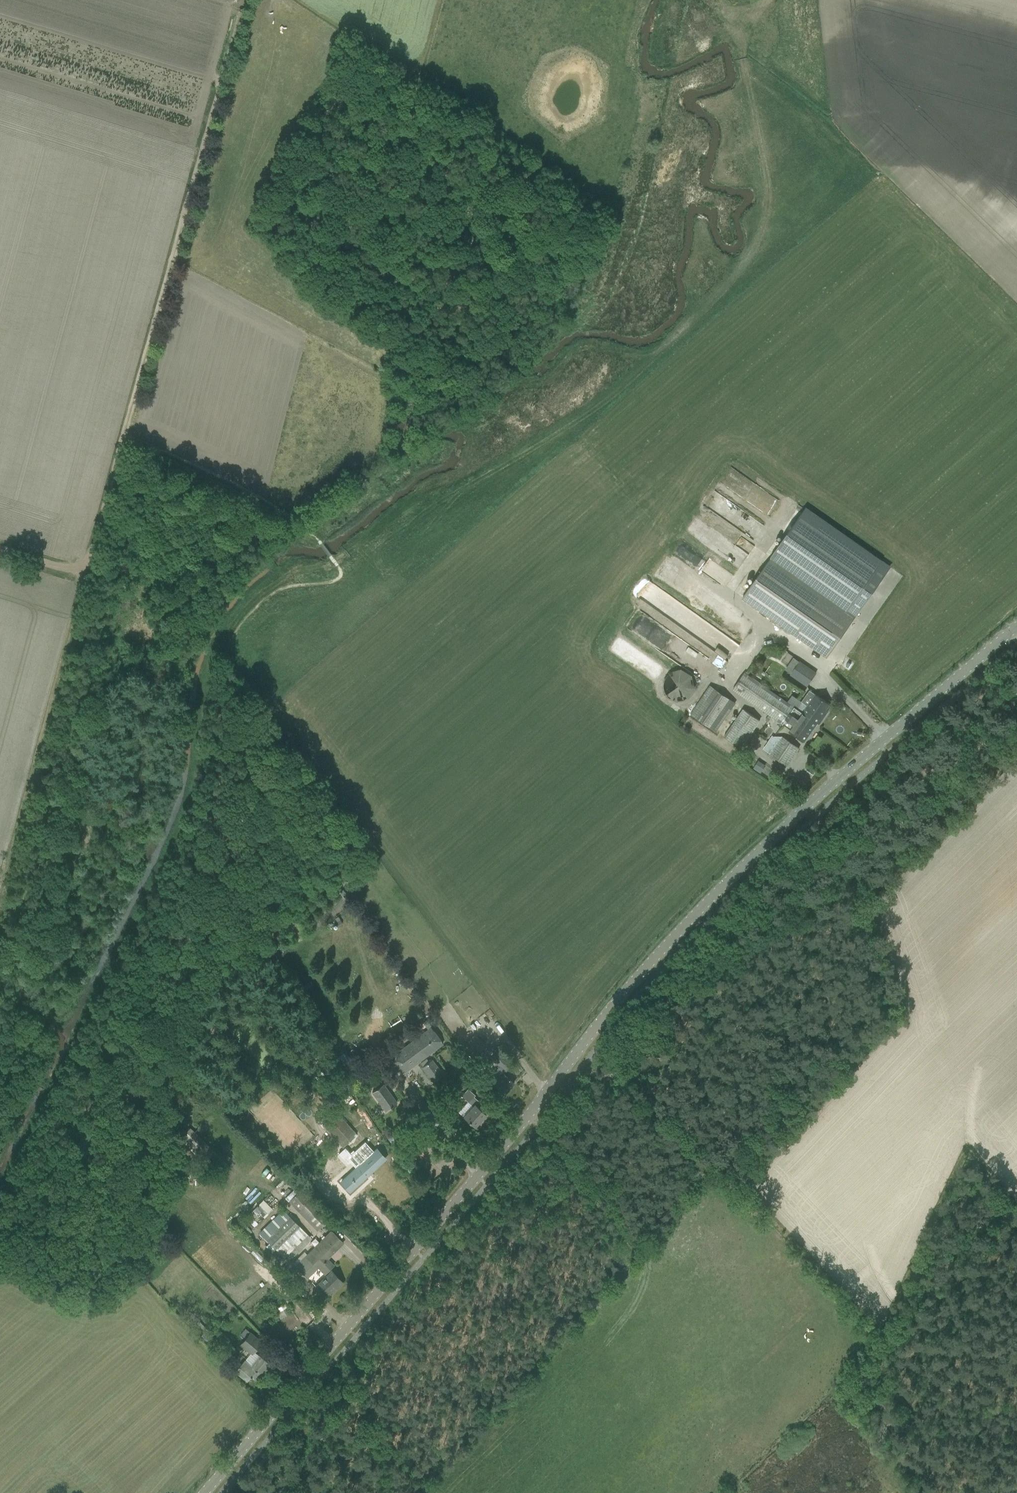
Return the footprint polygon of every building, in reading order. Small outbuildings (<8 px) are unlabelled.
[(722,481),(754,503),(762,491),(730,469),(722,481)] [(805,509),(772,556),(856,615),(889,568),(867,552),(805,509)] [(742,597),(827,657),(855,617),(771,558),(771,557),(742,597)] [(790,674),(807,686),(816,673),(799,661),(790,674)] [(663,686),(664,691),(666,695),(670,698),(674,700),(679,701),(683,700),(688,698),(691,694),(693,690),(693,685),(693,681),(690,676),(687,673),(683,671),(678,670),(673,671),(669,674),(666,677),(664,681),(663,686)] [(828,711),(826,709),(829,706),(830,704),(822,698),(816,694),(810,690),(802,702),(792,695),(787,702),(745,673),(733,690),(752,703),(783,725),(786,720),(794,725),(789,731),(804,742),(817,723),(819,724),(826,714),(828,711)] [(691,714),(715,731),(735,703),(710,686),(691,714)] [(760,721),(743,709),(736,719),(753,730),(760,721)] [(770,754),(778,760),(787,766),(799,748),(782,737),(770,754)] [(372,937),(366,942),(374,952),(381,947),(372,937)] [(315,939),(314,951),(324,951),(325,940),(315,939)] [(384,999),(395,999),(394,988),(384,988),(384,999)] [(390,1058),(402,1074),(442,1044),(430,1028),(390,1058)] [(462,1048),(474,1058),(486,1045),(475,1034),(462,1048)] [(504,1074),(513,1064),(497,1050),(490,1058),(499,1066),(489,1077),(495,1083),(494,1084),(504,1094),(514,1083),(504,1074)] [(422,1067),(433,1082),(443,1074),(431,1060),(422,1067)] [(372,1092),(386,1111),(397,1103),(383,1084),(372,1092)] [(479,1108),(482,1104),(473,1096),(475,1095),(468,1089),(461,1096),(467,1102),(458,1112),(467,1120),(474,1127),(486,1114),(479,1108)] [(336,1112),(322,1125),(343,1147),(357,1135),(342,1118),(336,1112)] [(393,1127),(385,1135),(394,1143),(402,1134),(393,1127)] [(345,1147),(338,1153),(348,1164),(350,1161),(356,1168),(345,1178),(341,1181),(345,1186),(350,1191),(385,1159),(376,1149),(374,1151),(365,1141),(351,1154),(345,1147)] [(297,1193),(289,1201),(317,1230),(329,1219),(304,1194),(300,1190),(297,1193)] [(262,1200),(255,1208),(257,1211),(263,1217),(271,1209),(262,1200)] [(283,1210),(260,1233),(275,1249),(287,1261),(297,1250),(311,1237),(306,1232),(305,1233),(299,1226),(283,1210)] [(331,1231),(315,1247),(320,1252),(326,1259),(327,1258),(327,1259),(343,1243),(331,1231)] [(320,1252),(315,1247),(295,1266),(307,1278),(318,1267),(326,1276),(316,1286),(325,1296),(334,1288),(335,1290),(343,1283),(329,1269),(333,1265),(327,1259),(327,1258),(326,1259),(320,1252)] [(285,1303),(278,1308),(280,1311),(283,1317),(290,1312),(285,1303)] [(240,1344),(244,1348),(252,1355),(262,1342),(250,1332),(240,1344)] [(219,1339),(213,1345),(217,1349),(223,1343),(219,1339)] [(235,1371),(239,1374),(246,1381),(250,1377),(251,1378),(252,1377),(257,1381),(270,1365),(259,1356),(250,1365),(245,1360),(235,1371)]
